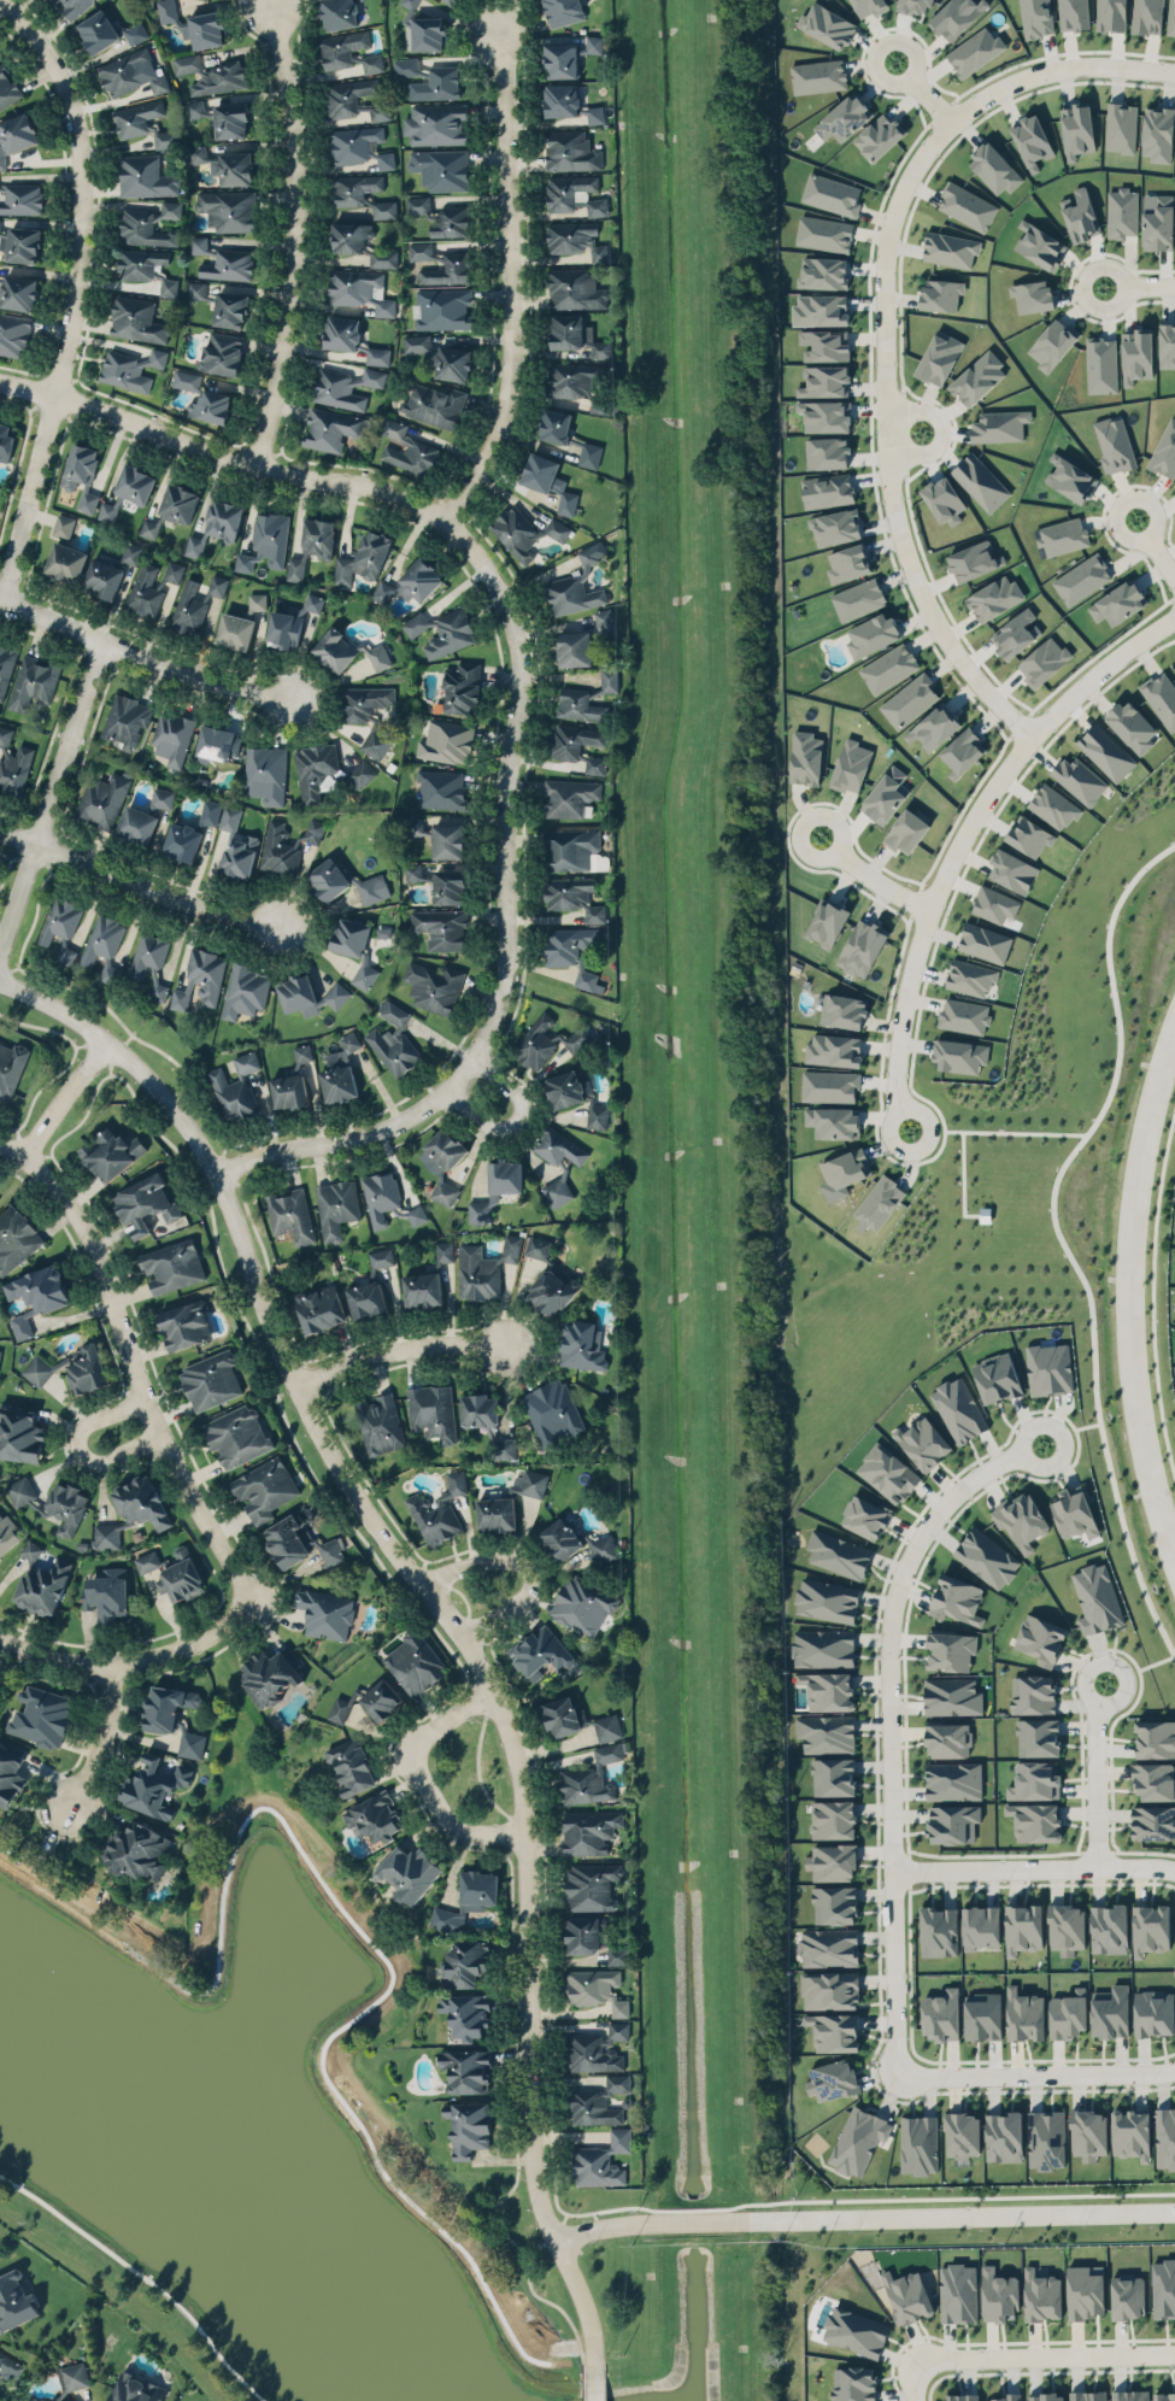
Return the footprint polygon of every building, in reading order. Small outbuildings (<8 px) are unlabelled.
[(63,8),(61,9),(70,20),(95,0),(56,0),(63,8)] [(160,23),(155,0),(174,0),(177,18),(181,22),(188,22),(187,16),(217,10),(219,20),(223,19),(227,35),(223,35),(223,36),(222,36),(223,43),(194,49),(192,36),(183,39),(181,28),(178,28),(174,20),(160,23)] [(355,0),(321,0),(325,30),(358,25),(355,0)] [(547,22),(550,20),(551,28),(586,18),(584,16),(586,14),(584,11),(583,11),(580,0),(542,0),(547,22)] [(860,13),(871,7),(877,10),(886,5),(883,0),(853,0),(860,13)] [(893,5),(895,0),(926,0),(923,8),(911,5),(910,10),(893,5)] [(926,13),(940,0),(982,0),(980,2),(983,6),(948,39),(926,13)] [(1048,0),(1018,0),(1026,38),(1055,32),(1048,0)] [(1057,29),(1080,27),(1080,23),(1086,23),(1084,0),(1055,0),(1057,29)] [(1126,0),(1097,0),(1096,30),(1125,30),(1126,0)] [(1163,0),(1133,0),(1132,32),(1162,33),(1163,0)] [(1164,33),(1171,34),(1174,31),(1174,0),(1167,0),(1164,33)] [(857,21),(810,1),(797,28),(844,49),(857,21)] [(101,7),(76,25),(81,33),(80,33),(87,48),(93,55),(117,40),(117,37),(118,35),(117,33),(121,31),(123,31),(131,46),(149,35),(141,20),(128,28),(122,25),(114,28),(101,7)] [(443,49),(442,35),(445,35),(444,15),(411,17),(412,50),(443,49)] [(960,77),(1005,45),(997,30),(992,34),(985,22),(945,52),(956,67),(953,69),(960,77)] [(323,69),(353,66),(351,49),(370,47),(368,31),(319,36),(323,69)] [(545,45),(574,43),(577,46),(577,49),(586,47),(587,35),(603,36),(601,53),(588,52),(576,53),(577,66),(580,67),(580,75),(577,77),(545,78),(545,45)] [(97,65),(109,97),(149,82),(154,95),(170,89),(164,72),(157,75),(146,46),(97,65)] [(191,96),(246,87),(241,60),(202,66),(200,53),(173,57),(175,75),(198,71),(199,82),(189,83),(191,96)] [(383,71),(381,53),(362,55),(364,73),(383,71)] [(419,74),(416,56),(393,59),(395,77),(419,74)] [(846,89),(844,59),(790,63),(793,93),(846,89)] [(22,98),(3,62),(0,63),(0,109),(22,98)] [(408,82),(409,99),(459,98),(458,64),(428,65),(428,81),(408,82)] [(357,116),(356,94),(377,93),(377,78),(326,82),(328,118),(357,116)] [(545,116),(578,116),(578,83),(544,84),(545,116)] [(818,118),(811,124),(823,137),(830,131),(839,141),(871,113),(864,106),(868,102),(856,88),(850,94),(847,89),(817,115),(818,118)] [(161,96),(165,113),(146,117),(147,123),(157,124),(158,131),(176,129),(177,146),(155,148),(153,129),(148,128),(148,131),(146,134),(122,140),(119,133),(117,133),(116,127),(118,125),(116,121),(112,121),(110,110),(161,96)] [(185,101),(188,119),(205,116),(202,98),(185,101)] [(1105,98),(1104,148),(1120,148),(1120,151),(1133,152),(1135,101),(1127,101),(1127,104),(1122,102),(1115,105),(1118,98),(1105,98)] [(370,120),(391,120),(390,102),(357,104),(358,109),(370,109),(370,120)] [(1066,162),(1077,160),(1075,153),(1096,150),(1089,102),(1059,106),(1066,162)] [(248,137),(247,103),(215,104),(216,138),(248,137)] [(411,105),(411,117),(404,117),(404,134),(410,134),(409,136),(410,140),(411,145),(468,143),(466,131),(460,131),(460,119),(466,119),(466,104),(437,105),(437,107),(430,107),(430,105),(411,105)] [(603,123),(602,105),(587,106),(588,123),(603,123)] [(1144,106),(1141,154),(1150,155),(1149,161),(1171,163),(1174,107),(1144,106)] [(0,145),(0,169),(6,169),(5,149),(7,149),(8,153),(40,141),(37,133),(40,133),(37,124),(34,125),(28,108),(0,120),(0,131),(1,134),(0,139),(2,145),(0,145)] [(1020,119),(1009,123),(1026,164),(1054,153),(1036,108),(1028,112),(1026,108),(1018,111),(1017,113),(1020,119)] [(892,122),(883,112),(852,140),(872,163),(907,131),(896,118),(892,122)] [(329,130),(331,155),(334,155),(334,164),(362,162),(368,159),(370,157),(369,154),(377,158),(378,169),(395,168),(393,151),(378,152),(369,149),(368,140),(375,139),(376,141),(381,141),(383,140),(384,137),(383,125),(329,130)] [(602,169),(601,147),(587,147),(587,129),(544,130),(544,143),(546,143),(547,170),(602,169)] [(981,136),(968,147),(970,153),(964,159),(995,192),(1003,183),(1006,192),(1022,177),(988,135),(981,136)] [(191,164),(207,162),(205,144),(189,146),(191,164)] [(469,190),(428,192),(428,186),(421,186),(421,170),(410,171),(410,169),(407,166),(406,162),(410,159),(410,151),(468,149),(469,190)] [(211,174),(220,173),(220,185),(253,184),(251,151),(219,152),(219,158),(210,159),(211,174)] [(119,155),(121,196),(179,194),(178,174),(159,174),(159,154),(119,155)] [(800,200),(856,217),(860,202),(857,201),(861,187),(809,171),(800,200)] [(331,175),(331,187),(334,187),(334,206),(360,205),(364,204),(364,201),(372,206),(374,218),(396,218),(396,200),(374,201),(364,195),(364,190),(383,190),(383,174),(331,175)] [(598,191),(598,175),(546,176),(547,211),(575,211),(575,200),(587,199),(587,191),(598,191)] [(947,178),(934,205),(983,231),(997,205),(947,178)] [(41,213),(0,212),(0,200),(5,200),(5,190),(0,190),(0,185),(6,186),(7,182),(40,183),(40,192),(43,192),(42,206),(41,206),(41,213)] [(1060,199),(1073,242),(1101,234),(1086,184),(1071,189),(1073,195),(1060,199)] [(1137,236),(1138,189),(1108,188),(1106,236),(1137,236)] [(255,190),(255,231),(215,231),(215,227),(207,227),(207,209),(206,211),(198,211),(194,207),(194,202),(198,200),(196,192),(255,190)] [(1174,194),(1142,194),(1142,249),(1173,249),(1174,194)] [(430,236),(469,235),(467,204),(432,206),(432,195),(406,196),(407,214),(429,213),(430,236)] [(586,199),(588,217),(608,214),(607,197),(586,199)] [(123,209),(123,211),(122,211),(122,218),(119,218),(119,234),(123,234),(122,241),(178,245),(178,233),(176,229),(170,229),(168,231),(153,230),(153,222),(161,217),(181,218),(182,201),(161,200),(161,211),(153,217),(153,212),(152,210),(123,209)] [(1020,212),(1014,223),(1022,227),(1012,243),(1053,266),(1059,254),(1059,250),(1062,248),(1064,242),(1057,237),(1059,234),(1020,212)] [(853,222),(799,215),(796,245),(850,251),(853,222)] [(596,221),(547,222),(548,251),(590,250),(590,262),(607,262),(607,243),(596,244),(596,221)] [(372,222),(333,222),(333,252),(369,252),(369,266),(397,267),(397,249),(364,248),(364,237),(372,237),(372,222)] [(9,226),(9,232),(0,231),(0,249),(6,250),(6,260),(38,262),(40,228),(9,226)] [(924,228),(920,258),(969,266),(973,251),(977,252),(980,237),(924,228)] [(190,236),(192,253),(205,252),(216,254),(215,265),(215,264),(199,262),(198,276),(249,281),(251,272),(252,272),(253,259),(249,258),(251,251),(219,247),(217,250),(207,247),(207,235),(190,236)] [(443,260),(443,268),(418,268),(417,282),(471,282),(470,259),(469,258),(469,251),(441,250),(441,254),(433,252),(431,240),(407,242),(409,260),(433,258),(443,260)] [(169,251),(169,263),(161,263),(160,270),(154,269),(153,270),(164,274),(166,278),(177,278),(177,298),(159,295),(160,278),(153,276),(153,278),(149,281),(121,278),(121,270),(117,270),(118,247),(169,251)] [(800,252),(799,274),(795,274),(795,283),(848,284),(848,278),(844,277),(844,253),(800,252)] [(383,271),(330,269),(328,302),(375,304),(374,315),(394,316),(395,298),(382,298),(383,271)] [(548,270),(587,269),(588,274),(595,272),(595,288),(606,288),(610,292),(610,297),(606,300),(607,307),(550,307),(550,299),(551,299),(551,294),(550,294),(550,286),(548,286),(548,270)] [(5,281),(0,281),(0,276),(5,277),(6,274),(37,278),(36,289),(39,289),(37,299),(35,299),(33,309),(31,307),(30,311),(0,306),(2,295),(0,292),(2,283),(5,281)] [(1005,280),(1045,274),(1045,277),(1050,277),(1054,304),(1017,310),(1015,293),(1007,294),(1005,280)] [(957,310),(958,292),(964,293),(965,280),(922,278),(921,309),(957,310)] [(217,294),(219,292),(249,295),(248,305),(249,305),(248,313),(245,313),(243,318),(245,318),(243,321),(242,321),(242,329),(212,325),(215,303),(187,300),(188,282),(204,283),(202,295),(216,297),(217,294)] [(415,288),(476,287),(477,305),(470,305),(470,313),(477,313),(478,331),(415,333),(413,316),(419,315),(419,305),(416,303),(415,288)] [(794,325),(848,324),(847,293),(793,295),(794,325)] [(116,294),(114,301),(117,304),(113,303),(112,311),(113,312),(112,319),(113,321),(112,325),(111,324),(110,334),(166,344),(168,335),(170,333),(171,328),(169,324),(152,321),(155,301),(116,294)] [(1080,331),(1045,371),(1035,364),(1039,360),(1023,347),(1054,310),(1080,331)] [(0,312),(0,353),(23,357),(30,317),(0,312)] [(553,315),(582,315),(584,316),(584,323),(583,325),(593,324),(593,340),(610,340),(611,358),(592,358),(592,346),(583,342),(583,346),(581,348),(552,350),(552,341),(550,341),(550,333),(552,331),(552,324),(553,324),(553,315)] [(329,316),(329,319),(327,319),(327,330),(323,329),(323,333),(325,334),(324,348),(356,351),(356,346),(366,351),(365,363),(388,365),(390,348),(368,346),(359,342),(360,334),(358,330),(359,318),(329,316)] [(1160,369),(1174,369),(1174,322),(1159,323),(1160,369)] [(1134,323),(1134,335),(1130,335),(1130,329),(1122,329),(1126,334),(1118,335),(1122,387),(1133,387),(1133,378),(1128,371),(1139,371),(1140,374),(1151,374),(1150,325),(1138,325),(1138,323),(1134,323)] [(795,325),(844,325),(844,340),(848,340),(848,356),(800,356),(800,345),(810,345),(810,337),(795,337),(795,325)] [(915,373),(942,387),(964,341),(937,328),(915,373)] [(243,335),(205,330),(200,370),(238,375),(243,335)] [(402,335),(403,353),(430,351),(429,334),(402,335)] [(1086,338),(1087,393),(1117,392),(1116,337),(1086,338)] [(471,349),(438,345),(434,378),(468,381),(471,349)] [(148,393),(152,377),(140,374),(143,363),(163,368),(167,350),(150,346),(147,358),(108,349),(100,380),(148,393)] [(1008,371),(988,349),(948,385),(969,408),(1008,371)] [(548,360),(604,365),(603,378),(593,378),(592,391),(593,394),(595,395),(597,391),(612,393),(610,415),(589,411),(591,401),(586,392),(584,392),(584,395),(583,397),(577,397),(577,398),(546,395),(548,360)] [(795,396),(849,395),(848,365),(804,366),(804,386),(795,386),(795,396)] [(318,366),(311,400),(364,411),(368,397),(351,393),(352,386),(362,382),(382,388),(387,372),(364,366),(362,378),(354,380),(348,372),(318,366)] [(171,385),(198,391),(202,374),(175,368),(171,385)] [(454,430),(467,392),(448,385),(445,392),(414,381),(407,402),(400,400),(396,410),(454,430)] [(227,423),(232,394),(201,389),(199,402),(189,401),(187,416),(227,423)] [(795,401),(795,411),(804,411),(804,432),(851,431),(850,400),(795,401)] [(340,453),(344,435),(361,438),(365,417),(311,406),(303,446),(340,453)] [(545,409),(542,417),(541,417),(539,425),(542,425),(540,434),(541,435),(540,439),(568,446),(569,441),(582,446),(577,464),(598,469),(603,446),(568,435),(571,415),(545,409)] [(971,442),(1023,440),(1023,421),(1031,421),(1031,410),(979,411),(979,420),(971,421),(971,442)] [(1141,462),(1155,469),(1156,465),(1171,474),(1174,467),(1174,415),(1168,411),(1141,462)] [(1135,464),(1120,413),(1110,416),(1109,412),(1089,418),(1101,452),(1098,453),(1105,470),(1120,466),(1120,468),(1135,464)] [(407,444),(404,452),(386,442),(381,457),(428,479),(439,454),(437,453),(439,450),(411,436),(410,439),(405,436),(409,424),(387,416),(380,433),(401,440),(407,444)] [(10,463),(17,428),(4,425),(4,422),(0,421),(0,461),(10,463)] [(845,433),(846,460),(804,463),(803,434),(845,433)] [(74,444),(60,486),(64,487),(65,491),(70,492),(74,489),(76,482),(84,485),(82,492),(76,509),(93,515),(99,497),(88,492),(88,485),(89,485),(98,460),(94,459),(96,452),(74,444)] [(1009,491),(987,510),(948,468),(970,447),(1009,491)] [(1099,475),(1054,448),(1050,456),(1056,459),(1051,468),(1047,469),(1042,476),(1080,499),(1082,493),(1087,495),(1099,475)] [(556,511),(572,516),(579,493),(564,489),(566,479),(555,476),(560,460),(529,452),(521,483),(560,494),(556,511)] [(125,464),(135,468),(135,466),(142,469),(141,472),(147,475),(146,477),(154,480),(143,504),(123,495),(118,505),(114,522),(98,517),(102,501),(113,505),(118,497),(116,494),(114,491),(125,464)] [(804,508),(855,502),(851,471),(800,478),(804,508)] [(920,490),(947,529),(962,519),(957,512),(967,506),(944,474),(920,490)] [(200,493),(169,482),(158,514),(189,524),(200,493)] [(213,501),(243,509),(233,547),(208,538),(198,559),(184,554),(189,533),(204,529),(213,501)] [(515,504),(507,510),(505,509),(488,526),(525,567),(534,558),(534,553),(529,548),(537,540),(535,538),(548,534),(564,544),(574,528),(552,515),(544,528),(545,529),(535,533),(534,532),(536,529),(534,526),(535,526),(515,504)] [(817,546),(862,537),(856,507),(807,517),(809,528),(813,527),(817,546)] [(289,515),(256,511),(252,554),(237,552),(235,569),(252,571),(253,558),(268,560),(267,566),(283,568),(289,515)] [(51,533),(69,538),(75,518),(57,512),(51,533)] [(1089,545),(1081,515),(1033,528),(1038,547),(1043,545),(1046,556),(1089,545)] [(160,524),(144,518),(139,533),(155,539),(160,524)] [(305,521),(317,522),(317,519),(334,522),(334,532),(331,558),(329,560),(325,560),(323,558),(317,557),(317,554),(309,553),(306,558),(302,581),(286,580),(289,556),(302,558),(307,550),(306,547),(302,546),(305,521)] [(348,557),(336,556),(334,583),(349,586),(352,570),(363,574),(364,577),(369,581),(371,579),(376,581),(394,539),(371,530),(369,536),(364,535),(354,556),(351,554),(348,557)] [(823,548),(859,538),(869,569),(833,580),(823,548)] [(608,556),(602,539),(577,550),(584,566),(608,556)] [(946,553),(956,582),(1007,566),(1003,554),(993,557),(988,539),(946,553)] [(44,573),(77,584),(88,552),(55,540),(44,573)] [(96,595),(112,601),(123,571),(122,569),(119,568),(124,560),(136,565),(143,546),(127,540),(121,558),(114,565),(94,558),(83,585),(92,588),(90,589),(98,592),(96,595)] [(1114,577),(1098,551),(1051,580),(1067,606),(1114,577)] [(421,603),(444,577),(419,555),(393,586),(384,578),(372,592),(385,603),(397,590),(409,600),(413,596),(421,603)] [(160,567),(152,585),(155,586),(161,588),(166,591),(154,618),(124,605),(143,559),(160,567)] [(155,586),(163,577),(169,559),(184,565),(178,583),(168,580),(161,588),(155,586)] [(963,593),(993,574),(995,577),(1004,571),(1009,579),(1012,576),(1023,593),(980,620),(971,605),(967,607),(960,599),(965,597),(963,593)] [(206,592),(223,597),(229,578),(212,573),(206,592)] [(607,603),(604,587),(584,592),(580,573),(545,581),(553,615),(607,603)] [(168,627),(196,637),(209,602),(193,596),(199,581),(186,576),(168,627)] [(831,591),(839,619),(886,606),(878,578),(831,591)] [(1096,622),(1105,616),(1111,626),(1149,603),(1133,578),(1086,606),(1096,622)] [(246,620),(223,612),(215,642),(248,652),(257,621),(251,620),(253,609),(266,609),(266,592),(248,593),(248,607),(246,620)] [(309,592),(325,598),(319,614),(307,609),(299,616),(304,616),(298,646),(290,645),(289,651),(281,650),(282,644),(266,640),(272,611),(293,615),(302,606),(309,592)] [(476,643),(465,606),(425,619),(424,613),(402,619),(407,635),(437,625),(440,636),(421,642),(426,658),(476,643)] [(1043,633),(1034,621),(1037,618),(1028,606),(988,635),(1006,659),(1043,633)] [(594,610),(597,633),(615,630),(612,607),(594,610)] [(846,641),(853,658),(900,639),(888,610),(846,628),(851,639),(846,641)] [(333,624),(311,651),(341,675),(360,648),(363,647),(368,652),(376,671),(392,663),(382,642),(371,648),(364,642),(357,645),(352,640),(349,642),(343,638),(345,635),(333,624)] [(558,666),(591,665),(590,630),(557,632),(558,666)] [(1048,630),(1015,658),(1026,670),(1021,674),(1033,688),(1075,654),(1064,642),(1061,645),(1048,630)] [(857,667),(873,693),(920,665),(904,639),(857,667)] [(1,700),(0,700),(0,644),(18,650),(1,700)] [(24,653),(7,706),(25,712),(30,694),(39,697),(37,700),(49,704),(61,665),(24,653)] [(458,662),(457,668),(445,667),(443,689),(447,691),(446,714),(477,716),(477,701),(480,701),(481,693),(478,693),(480,691),(481,685),(470,683),(480,677),(481,663),(458,662)] [(618,692),(618,668),(601,668),(602,693),(618,692)] [(880,701),(922,668),(929,679),(927,681),(936,693),(897,723),(880,701)] [(1163,669),(1138,687),(1170,732),(1174,729),(1174,686),(1163,669)] [(339,686),(339,722),(366,723),(369,717),(374,721),(371,729),(359,747),(381,761),(393,739),(377,729),(380,718),(372,714),(372,705),(386,706),(386,704),(395,704),(395,686),(339,686)] [(588,688),(558,687),(557,718),(603,719),(603,704),(588,704),(588,688)] [(124,694),(123,698),(122,695),(116,693),(100,735),(106,739),(111,740),(112,739),(123,742),(121,749),(130,752),(134,746),(135,746),(140,733),(137,732),(140,726),(146,728),(152,711),(149,710),(151,706),(137,703),(139,699),(124,694)] [(1160,733),(1126,697),(1104,718),(1138,754),(1160,733)] [(917,738),(929,752),(961,725),(942,702),(904,733),(912,742),(917,738)] [(168,711),(195,721),(180,769),(165,764),(168,757),(153,752),(155,745),(151,744),(160,710),(166,712),(168,711)] [(416,756),(467,764),(474,724),(430,717),(426,740),(418,739),(416,756)] [(968,721),(940,746),(958,767),(983,744),(974,734),(977,732),(968,721)] [(1075,743),(1117,783),(1138,761),(1096,721),(1075,743)] [(607,730),(555,723),(550,757),(578,761),(581,742),(605,746),(607,730)] [(201,724),(195,755),(228,764),(230,756),(237,758),(242,736),(236,735),(236,733),(224,730),(218,730),(201,724)] [(5,755),(4,759),(0,758),(0,791),(20,797),(35,747),(19,742),(16,753),(17,756),(11,755),(7,746),(12,729),(0,726),(0,745),(5,755)] [(792,732),(791,783),(820,783),(822,733),(792,732)] [(844,732),(828,779),(857,787),(870,747),(857,742),(858,736),(844,732)] [(302,804),(321,801),(317,777),(339,774),(334,742),(293,748),(302,804)] [(247,747),(243,785),(248,786),(248,794),(263,796),(262,802),(264,805),(284,806),(288,747),(271,746),(271,747),(263,746),(255,749),(247,747)] [(605,774),(606,756),(583,755),(583,773),(605,774)] [(1070,762),(1064,756),(1050,771),(1088,807),(1109,785),(1077,755),(1070,762)] [(892,756),(857,800),(882,822),(911,785),(907,781),(899,776),(905,767),(892,756)] [(377,774),(364,758),(345,774),(358,789),(377,774)] [(417,769),(417,781),(421,781),(419,805),(465,809),(465,794),(460,794),(462,771),(417,769)] [(73,816),(111,831),(131,778),(112,771),(107,782),(89,775),(73,816)] [(1023,803),(1041,777),(1081,808),(1074,816),(1070,814),(1064,822),(1062,821),(1057,828),(1023,803)] [(545,779),(603,782),(601,799),(594,798),(589,802),(584,800),(584,804),(593,804),(593,816),(583,816),(583,818),(546,816),(546,809),(544,808),(544,798),(550,799),(550,796),(545,796),(545,779)] [(153,786),(175,791),(171,809),(155,805),(153,815),(158,817),(146,849),(114,835),(127,805),(149,814),(153,786)] [(172,823),(183,826),(186,824),(194,827),(194,828),(199,821),(205,798),(222,803),(217,826),(205,822),(199,832),(202,832),(192,864),(177,862),(177,861),(174,859),(175,856),(163,851),(172,823)] [(242,809),(225,804),(218,827),(235,833),(242,809)] [(883,839),(907,856),(932,821),(908,804),(883,839)] [(1001,834),(1011,820),(1014,822),(1022,810),(1057,834),(1048,845),(1045,841),(1034,857),(1001,834)] [(270,816),(286,820),(281,839),(295,845),(299,832),(310,815),(329,822),(319,845),(305,838),(298,873),(272,873),(262,867),(270,816)] [(405,818),(418,815),(424,828),(431,830),(431,824),(465,826),(463,859),(434,859),(434,838),(425,834),(411,838),(409,829),(405,818)] [(542,829),(600,828),(600,847),(599,850),(592,850),(592,870),(551,870),(550,861),(547,861),(547,845),(542,845),(542,829)] [(220,872),(250,878),(259,836),(247,833),(245,840),(228,837),(220,872)] [(1026,895),(1039,866),(998,847),(991,862),(997,865),(990,878),(1026,895)] [(306,879),(330,858),(346,876),(352,873),(362,882),(381,874),(392,897),(371,904),(363,900),(356,885),(352,881),(325,904),(306,879)] [(421,882),(421,864),(405,863),(405,881),(421,882)] [(434,904),(465,903),(464,870),(433,870),(434,904)] [(545,880),(598,875),(600,893),(588,893),(591,904),(606,905),(606,921),(587,923),(584,908),(578,909),(546,910),(545,880)] [(1005,915),(1015,918),(1021,898),(979,884),(970,912),(1003,923),(1005,915)] [(37,941),(48,946),(55,932),(71,939),(85,907),(57,895),(37,941)] [(824,898),(821,897),(804,929),(819,937),(816,944),(829,951),(851,905),(838,898),(824,898)] [(410,910),(411,929),(413,932),(418,932),(421,929),(429,929),(430,928),(430,938),(428,938),(429,950),(468,949),(466,909),(410,910)] [(99,914),(124,923),(114,951),(111,961),(121,970),(112,988),(100,979),(105,963),(105,957),(96,953),(93,967),(78,962),(99,914)] [(371,923),(338,916),(331,949),(359,956),(353,984),(371,988),(376,967),(366,965),(369,953),(365,952),(371,923)] [(866,979),(889,930),(858,916),(835,964),(866,979)] [(1003,964),(1013,936),(966,920),(957,948),(1003,964)] [(546,965),(577,965),(577,988),(596,988),(596,971),(582,971),(582,945),(598,945),(598,928),(546,928),(546,965)] [(147,997),(164,1002),(169,985),(157,981),(170,939),(141,930),(127,978),(141,983),(146,965),(156,968),(147,997)] [(71,965),(78,947),(62,941),(55,959),(71,965)] [(217,1007),(227,954),(190,947),(184,977),(202,981),(197,1003),(217,1007)] [(450,1016),(453,1010),(459,992),(466,971),(445,963),(442,971),(410,958),(403,978),(405,980),(409,982),(412,981),(413,981),(409,994),(415,997),(412,1003),(450,1016)] [(945,987),(986,997),(990,980),(996,982),(999,969),(952,958),(945,987)] [(264,1008),(270,975),(250,971),(251,964),(232,961),(221,1018),(236,1021),(237,1011),(255,1014),(256,1007),(264,1008)] [(292,981),(276,986),(287,1016),(301,1011),(304,1018),(321,1012),(319,1008),(327,1003),(336,1011),(353,993),(337,980),(327,993),(317,1000),(309,975),(299,979),(298,975),(290,978),(292,981)] [(172,987),(169,1008),(188,1010),(191,980),(187,979),(186,989),(172,987)] [(866,998),(824,993),(820,1024),(863,1028),(866,998)] [(944,997),(988,1003),(985,1034),(933,1028),(935,1003),(942,1004),(944,997)] [(395,1078),(417,1062),(421,1055),(405,1034),(401,1031),(412,1012),(384,998),(376,1013),(394,1022),(396,1026),(383,1035),(376,1026),(364,1035),(395,1078)] [(544,1009),(509,1051),(529,1068),(531,1067),(537,1072),(556,1050),(554,1049),(557,1045),(557,1043),(554,1040),(560,1037),(572,1055),(595,1039),(584,1025),(566,1038),(560,1033),(551,1038),(544,1031),(550,1026),(551,1026),(554,1023),(556,1022),(553,1016),(544,1009)] [(811,1029),(810,1040),(804,1040),(803,1061),(858,1064),(860,1031),(824,1028),(824,1031),(811,1029)] [(319,1074),(327,1104),(341,1100),(342,1103),(348,1100),(348,1099),(358,1097),(347,1053),(363,1045),(354,1029),(339,1039),(343,1050),(325,1053),(330,1070),(319,1074)] [(934,1069),(979,1073),(979,1063),(987,1064),(988,1043),(937,1039),(934,1069)] [(5,1104),(0,1102),(0,1042),(13,1047),(14,1043),(18,1044),(20,1044),(27,1046),(28,1049),(31,1050),(12,1098),(8,1097),(5,1104)] [(296,1062),(313,1059),(310,1043),(293,1046),(296,1062)] [(207,1069),(219,1066),(230,1086),(240,1081),(235,1059),(253,1052),(262,1069),(247,1075),(262,1108),(265,1115),(247,1122),(240,1113),(228,1117),(207,1069)] [(546,1080),(557,1111),(584,1102),(589,1108),(589,1128),(604,1128),(609,1104),(597,1104),(594,1098),(587,1094),(576,1070),(546,1080)] [(801,1101),(855,1102),(855,1088),(860,1088),(860,1072),(802,1070),(801,1101)] [(309,1103),(303,1072),(270,1079),(276,1110),(309,1103)] [(814,1125),(814,1138),(859,1138),(859,1108),(804,1107),(804,1125),(814,1125)] [(137,1135),(126,1144),(109,1124),(95,1135),(97,1138),(79,1152),(104,1184),(148,1148),(137,1135)] [(577,1171),(590,1151),(546,1125),(534,1145),(577,1171)] [(463,1144),(463,1145),(469,1152),(451,1172),(446,1172),(446,1170),(443,1173),(443,1181),(460,1190),(450,1208),(429,1196),(437,1180),(439,1180),(439,1176),(435,1172),(434,1173),(431,1172),(428,1168),(424,1163),(424,1162),(419,1156),(424,1150),(423,1149),(442,1129),(454,1140),(457,1138),(463,1144)] [(862,1147),(854,1151),(851,1144),(817,1158),(829,1187),(871,1169),(862,1147)] [(523,1163),(522,1194),(499,1194),(499,1202),(492,1207),(492,1222),(468,1222),(468,1200),(490,1200),(494,1199),(494,1196),(488,1196),(488,1164),(494,1164),(494,1158),(506,1158),(506,1163),(515,1163),(523,1163)] [(382,1210),(384,1219),(388,1221),(386,1227),(374,1229),(364,1179),(377,1176),(377,1179),(382,1178),(392,1172),(394,1180),(395,1180),(400,1207),(396,1208),(407,1214),(406,1210),(419,1204),(427,1219),(411,1226),(406,1216),(395,1215),(390,1208),(382,1210)] [(850,1216),(865,1228),(868,1224),(877,1231),(907,1191),(883,1172),(850,1216)] [(111,1196),(158,1173),(165,1184),(161,1187),(170,1202),(176,1199),(183,1215),(166,1223),(161,1211),(154,1214),(148,1214),(142,1216),(149,1234),(133,1239),(128,1226),(125,1226),(119,1217),(114,1208),(111,1196)] [(574,1197),(563,1175),(541,1186),(552,1208),(574,1197)] [(315,1186),(354,1179),(360,1217),(340,1221),(342,1238),(340,1240),(340,1244),(335,1244),(331,1241),(327,1241),(323,1239),(315,1186)] [(264,1194),(272,1235),(292,1231),(295,1246),(315,1242),(304,1186),(264,1194)] [(2,1275),(0,1273),(0,1212),(11,1203),(43,1240),(2,1275)] [(458,1244),(459,1297),(468,1297),(468,1301),(477,1302),(482,1301),(487,1301),(487,1298),(495,1298),(495,1297),(500,1296),(499,1263),(503,1260),(517,1263),(522,1235),(505,1233),(501,1254),(498,1257),(482,1258),(481,1243),(458,1244)] [(524,1254),(541,1258),(547,1262),(546,1265),(529,1289),(527,1299),(539,1308),(543,1309),(554,1318),(579,1284),(580,1282),(547,1258),(552,1240),(529,1234),(524,1254)] [(138,1253),(145,1277),(147,1276),(153,1294),(205,1279),(193,1237),(138,1253)] [(434,1241),(452,1240),(453,1262),(442,1262),(441,1275),(443,1308),(427,1311),(423,1304),(405,1307),(404,1276),(435,1272),(434,1241)] [(376,1268),(374,1281),(381,1280),(388,1314),(382,1315),(375,1314),(364,1320),(353,1322),(346,1290),(363,1286),(360,1276),(368,1275),(371,1267),(368,1251),(392,1246),(395,1264),(376,1268)] [(2,1284),(54,1264),(55,1268),(60,1270),(72,1305),(46,1314),(45,1310),(37,1313),(36,1311),(27,1317),(34,1335),(17,1342),(7,1316),(34,1307),(33,1305),(28,1307),(24,1297),(19,1298),(18,1297),(8,1301),(2,1284)] [(293,1297),(307,1337),(347,1322),(333,1284),(327,1286),(324,1284),(318,1286),(318,1290),(302,1295),(301,1292),(295,1293),(293,1297)] [(158,1311),(155,1316),(161,1334),(168,1332),(169,1339),(164,1340),(166,1348),(169,1354),(212,1337),(202,1310),(206,1310),(207,1307),(205,1299),(202,1297),(158,1311)] [(559,1364),(605,1370),(607,1350),(596,1348),(599,1323),(565,1319),(559,1364)] [(82,1348),(95,1343),(110,1386),(101,1392),(93,1391),(87,1393),(82,1397),(76,1397),(69,1375),(70,1374),(69,1367),(67,1362),(54,1369),(40,1387),(20,1372),(36,1352),(52,1366),(74,1354),(72,1351),(82,1348)] [(1030,1397),(1065,1393),(1067,1391),(1071,1391),(1068,1346),(1040,1349),(1040,1345),(1026,1346),(1030,1397)] [(178,1369),(194,1411),(242,1392),(231,1364),(236,1362),(231,1348),(178,1369)] [(971,1363),(986,1405),(1023,1392),(1008,1350),(971,1363)] [(929,1393),(938,1390),(936,1387),(948,1380),(951,1383),(962,1376),(970,1393),(969,1402),(974,1398),(992,1428),(981,1434),(977,1434),(962,1445),(958,1445),(929,1393)] [(541,1445),(570,1435),(583,1430),(565,1377),(522,1392),(541,1445)] [(452,1383),(457,1444),(440,1445),(439,1436),(429,1436),(428,1425),(422,1425),(423,1431),(411,1432),(406,1387),(452,1383)] [(354,1403),(360,1402),(366,1399),(369,1405),(378,1403),(376,1396),(384,1396),(392,1391),(409,1446),(371,1457),(368,1456),(354,1403)] [(462,1397),(487,1396),(487,1401),(498,1401),(498,1423),(495,1427),(492,1427),(497,1438),(516,1438),(516,1458),(492,1458),(492,1440),(487,1427),(475,1427),(475,1426),(462,1426),(462,1397)] [(41,1457),(0,1452),(0,1423),(2,1411),(0,1411),(0,1400),(36,1405),(34,1420),(39,1420),(46,1423),(46,1426),(47,1426),(46,1436),(43,1436),(41,1457)] [(201,1426),(246,1403),(249,1409),(252,1408),(255,1409),(258,1414),(255,1417),(266,1438),(270,1436),(275,1446),(225,1470),(223,1464),(221,1466),(217,1457),(222,1455),(218,1448),(211,1451),(202,1436),(206,1433),(201,1426)] [(891,1434),(899,1427),(904,1433),(918,1420),(926,1416),(953,1451),(945,1458),(942,1458),(941,1460),(941,1463),(936,1467),(934,1466),(924,1474),(891,1434)] [(876,1434),(860,1454),(864,1456),(856,1467),(888,1491),(889,1486),(907,1491),(921,1475),(907,1462),(905,1458),(893,1448),(891,1451),(879,1442),(880,1438),(876,1434)] [(229,1483),(278,1454),(300,1492),(270,1509),(274,1516),(255,1526),(246,1507),(252,1503),(248,1496),(240,1501),(237,1495),(235,1496),(229,1483)] [(404,1499),(416,1491),(422,1499),(428,1498),(431,1502),(450,1492),(447,1470),(464,1468),(466,1493),(443,1501),(442,1507),(450,1504),(464,1530),(430,1549),(404,1499)] [(476,1501),(512,1497),(511,1486),(522,1489),(525,1468),(551,1473),(544,1498),(516,1492),(517,1532),(509,1531),(507,1537),(498,1537),(498,1531),(480,1532),(476,1501)] [(114,1490),(117,1485),(121,1483),(124,1484),(134,1480),(135,1475),(140,1474),(143,1475),(148,1474),(155,1489),(161,1501),(172,1524),(157,1531),(151,1517),(135,1524),(133,1519),(128,1520),(125,1514),(122,1515),(110,1492),(114,1490)] [(4,1484),(13,1507),(36,1498),(27,1475),(4,1484)] [(63,1516),(56,1533),(73,1539),(90,1493),(56,1480),(45,1509),(63,1516)] [(851,1487),(893,1504),(883,1528),(876,1526),(874,1530),(840,1515),(851,1487)] [(1052,1496),(1069,1490),(1071,1497),(1083,1493),(1100,1534),(1088,1539),(1086,1532),(1083,1534),(1077,1536),(1073,1536),(1063,1539),(1061,1538),(1048,1504),(1053,1503),(1052,1496)] [(995,1507),(999,1504),(1003,1509),(1024,1496),(1029,1495),(1050,1527),(1050,1534),(1034,1544),(1038,1550),(1024,1558),(1004,1526),(1000,1528),(991,1514),(995,1510),(995,1507)] [(263,1529),(270,1541),(268,1542),(283,1570),(310,1554),(296,1529),(315,1518),(307,1505),(263,1529)] [(560,1509),(537,1527),(544,1536),(541,1538),(553,1552),(556,1550),(563,1560),(583,1544),(582,1537),(584,1537),(589,1539),(597,1561),(619,1554),(612,1532),(594,1538),(589,1531),(581,1532),(572,1521),(570,1524),(568,1521),(568,1517),(560,1509)] [(23,1537),(4,1514),(2,1516),(0,1514),(0,1555),(23,1537)] [(120,1548),(119,1523),(94,1524),(95,1548),(120,1548)] [(952,1554),(975,1526),(1022,1562),(1015,1571),(1017,1573),(1016,1575),(1014,1577),(1009,1584),(1004,1583),(998,1590),(977,1575),(981,1573),(975,1572),(974,1572),(952,1554)] [(873,1548),(812,1528),(806,1548),(812,1550),(808,1562),(863,1579),(873,1548)] [(326,1566),(346,1558),(338,1536),(317,1544),(326,1566)] [(34,1563),(34,1558),(43,1546),(30,1537),(20,1549),(29,1556),(30,1562),(34,1563)] [(175,1598),(170,1586),(160,1591),(154,1578),(161,1574),(163,1571),(161,1568),(163,1565),(165,1563),(164,1561),(141,1572),(134,1556),(154,1546),(160,1558),(165,1555),(169,1561),(177,1557),(174,1550),(175,1545),(183,1542),(187,1543),(190,1551),(192,1550),(204,1575),(201,1577),(204,1581),(202,1583),(205,1589),(188,1596),(187,1593),(175,1598)] [(57,1551),(74,1558),(54,1608),(51,1607),(46,1608),(41,1607),(39,1603),(30,1598),(27,1599),(22,1598),(19,1593),(14,1592),(24,1568),(27,1569),(30,1562),(34,1563),(39,1566),(41,1560),(52,1565),(57,1551)] [(104,1563),(125,1563),(127,1612),(114,1612),(114,1619),(100,1620),(99,1598),(94,1598),(94,1607),(83,1607),(84,1574),(87,1571),(104,1571),(104,1563)] [(1070,1573),(1081,1571),(1081,1567),(1097,1563),(1098,1567),(1106,1565),(1126,1626),(1116,1630),(1108,1632),(1103,1631),(1099,1636),(1091,1634),(1083,1637),(1077,1619),(1083,1615),(1070,1573)] [(609,1608),(593,1634),(572,1622),(571,1624),(569,1622),(568,1625),(553,1615),(554,1613),(550,1610),(557,1598),(556,1597),(563,1580),(564,1580),(569,1573),(574,1575),(576,1572),(619,1595),(612,1610),(609,1608)] [(859,1584),(852,1619),(794,1608),(794,1601),(795,1585),(799,1584),(801,1572),(859,1584)] [(945,1613),(982,1626),(985,1617),(975,1613),(984,1586),(942,1572),(928,1613),(943,1618),(945,1613)] [(296,1586),(293,1603),(307,1607),(304,1621),(306,1622),(305,1631),(319,1633),(321,1628),(328,1630),(327,1634),(346,1638),(349,1621),(352,1621),(356,1605),(352,1604),(354,1595),(306,1585),(305,1587),(296,1586)] [(1027,1613),(1069,1632),(1064,1644),(1061,1643),(1058,1660),(1054,1666),(1052,1666),(1050,1671),(1039,1666),(1036,1663),(1036,1661),(1014,1649),(1027,1613)] [(412,1695),(382,1656),(405,1638),(403,1633),(405,1631),(405,1628),(410,1625),(413,1625),(415,1624),(441,1656),(442,1662),(447,1669),(439,1675),(440,1677),(412,1695)] [(855,1630),(794,1629),(793,1666),(854,1667),(855,1630)] [(969,1670),(970,1653),(976,1653),(977,1634),(926,1632),(925,1647),(929,1647),(928,1669),(969,1670)] [(287,1643),(300,1660),(295,1663),(304,1674),(296,1679),(293,1677),(277,1687),(281,1693),(280,1696),(277,1698),(274,1701),(271,1701),(270,1700),(263,1703),(243,1678),(247,1674),(248,1668),(242,1660),(251,1652),(263,1645),(265,1649),(268,1649),(270,1652),(281,1645),(283,1646),(287,1643)] [(808,1710),(854,1709),(854,1699),(852,1699),(851,1671),(797,1673),(797,1683),(807,1683),(808,1710)] [(921,1673),(973,1673),(973,1690),(981,1690),(981,1713),(921,1714),(921,1673)] [(1012,1678),(1051,1675),(1056,1692),(1057,1698),(1056,1715),(1052,1716),(1036,1718),(1020,1718),(1010,1713),(1005,1709),(1014,1697),(1012,1678)] [(404,1702),(385,1677),(359,1697),(377,1722),(404,1702)] [(28,1681),(74,1696),(70,1703),(71,1703),(69,1712),(72,1713),(69,1724),(67,1722),(59,1745),(53,1744),(52,1747),(35,1743),(36,1739),(6,1730),(10,1719),(13,1720),(17,1708),(24,1710),(28,1700),(19,1698),(18,1695),(19,1690),(23,1687),(27,1689),(28,1681)] [(201,1692),(150,1683),(143,1728),(173,1733),(178,1704),(199,1708),(201,1692)] [(342,1724),(351,1701),(335,1695),(327,1718),(342,1724)] [(542,1703),(551,1737),(591,1726),(585,1706),(575,1709),(571,1695),(542,1703)] [(622,1737),(618,1713),(594,1717),(598,1741),(622,1737)] [(1169,1714),(1174,1715),(1174,1752),(1169,1751),(1150,1751),(1136,1753),(1136,1742),(1135,1714),(1141,1718),(1148,1718),(1153,1720),(1169,1714)] [(855,1752),(854,1715),(796,1716),(796,1737),(804,1737),(804,1752),(855,1752)] [(920,1720),(921,1740),(927,1740),(928,1748),(930,1754),(964,1754),(969,1748),(968,1718),(920,1720)] [(1059,1718),(1017,1718),(1018,1755),(1059,1755),(1059,1718)] [(206,1734),(185,1730),(187,1720),(182,1720),(176,1754),(201,1759),(206,1734)] [(371,1759),(380,1780),(345,1796),(340,1787),(347,1784),(345,1779),(341,1780),(337,1773),(337,1767),(335,1760),(331,1762),(328,1761),(324,1753),(325,1748),(357,1733),(360,1742),(363,1740),(366,1750),(370,1748),(374,1757),(371,1759)] [(10,1804),(0,1799),(0,1740),(24,1755),(18,1766),(28,1777),(20,1787),(12,1791),(10,1804)] [(593,1746),(595,1765),(559,1770),(563,1804),(615,1797),(613,1782),(603,1783),(600,1762),(622,1760),(620,1742),(593,1746)] [(160,1753),(155,1767),(172,1774),(178,1761),(194,1766),(189,1783),(183,1780),(181,1785),(175,1783),(174,1789),(168,1785),(161,1798),(166,1801),(176,1806),(172,1816),(170,1816),(169,1819),(124,1801),(125,1796),(119,1794),(122,1785),(124,1786),(129,1777),(135,1778),(136,1768),(140,1762),(145,1763),(147,1759),(141,1756),(146,1747),(160,1753)] [(812,1794),(854,1791),(852,1753),(810,1755),(810,1765),(813,1765),(815,1771),(811,1772),(812,1794)] [(1003,1795),(1003,1781),(1014,1781),(1012,1778),(1012,1772),(1017,1766),(1012,1767),(1012,1756),(1048,1755),(1048,1767),(1057,1766),(1061,1769),(1061,1773),(1061,1777),(1057,1779),(1057,1795),(1003,1795)] [(1128,1757),(1173,1756),(1174,1796),(1140,1797),(1139,1787),(1134,1787),(1134,1780),(1129,1780),(1128,1757)] [(927,1760),(977,1759),(980,1796),(926,1798),(923,1765),(927,1760)] [(340,1811),(348,1827),(361,1821),(372,1844),(407,1828),(396,1804),(394,1805),(388,1789),(340,1811)] [(811,1797),(839,1795),(852,1796),(854,1832),(810,1834),(811,1797)] [(1061,1836),(1058,1839),(1018,1838),(1017,1833),(1015,1830),(1014,1812),(1006,1809),(1004,1810),(1004,1802),(1015,1801),(1029,1798),(1046,1797),(1059,1798),(1062,1806),(1061,1836)] [(1161,1806),(1141,1801),(1134,1803),(1133,1814),(1133,1838),(1174,1837),(1174,1800),(1161,1806)] [(928,1842),(975,1842),(975,1821),(981,1821),(981,1805),(929,1804),(928,1842)] [(564,1854),(606,1854),(606,1838),(614,1838),(614,1826),(623,1826),(623,1810),(563,1810),(564,1854)] [(133,1815),(171,1836),(160,1856),(166,1860),(157,1878),(142,1871),(139,1877),(124,1868),(122,1873),(107,1865),(111,1859),(106,1856),(104,1851),(106,1847),(112,1845),(107,1843),(112,1833),(117,1836),(116,1832),(117,1826),(123,1825),(127,1827),(133,1815)] [(811,1843),(845,1841),(853,1841),(856,1862),(851,1874),(813,1877),(813,1866),(805,1865),(804,1851),(812,1851),(811,1843)] [(398,1844),(372,1875),(381,1882),(385,1876),(398,1888),(394,1892),(411,1907),(444,1867),(416,1844),(409,1853),(398,1844)] [(566,1866),(571,1865),(572,1862),(621,1861),(625,1869),(618,1877),(612,1875),(612,1895),(615,1895),(617,1897),(618,1907),(569,1907),(569,1895),(568,1894),(566,1866)] [(498,1871),(460,1871),(460,1908),(431,1908),(431,1930),(464,1930),(464,1910),(485,1910),(485,1904),(497,1904),(498,1871)] [(856,1885),(813,1886),(814,1923),(856,1923),(856,1885)] [(1048,1900),(1048,1916),(1051,1918),(1051,1938),(1052,1939),(1052,1945),(1061,1945),(1061,1953),(1074,1953),(1074,1944),(1085,1944),(1085,1906),(1080,1906),(1080,1901),(1074,1901),(1074,1898),(1048,1900)] [(964,1901),(971,1900),(980,1900),(998,1903),(999,1947),(965,1949),(964,1901)] [(1005,1906),(1006,1956),(1015,1956),(1015,1950),(1043,1949),(1041,1903),(1031,1903),(1031,1905),(1005,1906)] [(1128,1952),(1127,1904),(1090,1904),(1091,1953),(1128,1952)] [(957,1908),(932,1908),(932,1905),(921,1906),(921,1956),(957,1955),(957,1908)] [(1144,1950),(1170,1950),(1169,1905),(1132,1905),(1133,1958),(1144,1958),(1144,1950)] [(568,1912),(601,1912),(603,1915),(607,1915),(607,1925),(601,1926),(600,1938),(611,1939),(613,1942),(615,1945),(628,1945),(628,1962),(609,1962),(609,1944),(601,1944),(597,1948),(569,1948),(568,1912)] [(803,1926),(858,1926),(858,1961),(803,1962),(803,1951),(798,1949),(798,1936),(803,1935),(803,1926)] [(477,1985),(442,1985),(442,1977),(446,1977),(446,1974),(445,1974),(445,1966),(441,1963),(442,1959),(447,1954),(447,1950),(454,1944),(454,1937),(490,1937),(490,1966),(482,1966),(482,1972),(477,1972),(477,1985)] [(568,1968),(621,1968),(622,1980),(621,1983),(617,1984),(612,1982),(611,1989),(615,1990),(617,1996),(629,1997),(630,2014),(612,2014),(612,1998),(611,1994),(606,1995),(605,1997),(603,2000),(598,2000),(598,2002),(577,2003),(577,2000),(571,2001),(568,1968)] [(802,2007),(858,2008),(859,1972),(802,1971),(802,2007)] [(1092,1994),(1114,1994),(1112,1982),(1128,1982),(1128,2032),(1123,2031),(1116,2031),(1115,2033),(1108,2032),(1100,2035),(1099,2030),(1094,2029),(1094,2019),(1091,2017),(1091,2006),(1093,2004),(1092,1994)] [(1007,2039),(1044,2039),(1043,1994),(1017,1994),(1017,1983),(1006,1983),(1007,2039)] [(959,1986),(946,1986),(946,1995),(922,1996),(923,2039),(960,2038),(959,1986)] [(1086,2029),(1086,1986),(1074,1986),(1074,1996),(1049,1996),(1050,2039),(1076,2038),(1076,2029),(1086,2029)] [(1164,1990),(1174,1990),(1174,2027),(1167,2027),(1167,2031),(1163,2030),(1158,2031),(1156,2027),(1152,2027),(1151,2033),(1144,2031),(1135,2035),(1135,1989),(1144,1989),(1144,1986),(1164,1986),(1164,1990)] [(963,1995),(985,1995),(985,1989),(999,1988),(1001,2033),(964,2035),(963,1995)] [(438,1995),(438,2011),(450,2010),(451,2036),(462,2036),(462,2042),(474,2042),(474,2035),(489,2035),(489,1994),(438,1995)] [(804,2012),(828,2008),(848,2008),(856,2009),(857,2030),(851,2035),(840,2037),(829,2047),(817,2048),(816,2043),(813,2041),(815,2020),(804,2020),(804,2012)] [(605,2044),(612,2044),(613,2039),(627,2040),(628,2021),(606,2021),(605,2044)] [(624,2070),(623,2050),(601,2051),(600,2032),(569,2033),(570,2071),(624,2070)] [(488,2090),(483,2091),(483,2089),(451,2090),(447,2086),(447,2082),(451,2079),(451,2067),(451,2065),(440,2065),(439,2048),(480,2047),(492,2049),(493,2066),(487,2066),(487,2071),(490,2071),(492,2080),(488,2080),(488,2090)] [(805,2064),(846,2053),(854,2085),(818,2095),(817,2088),(806,2090),(803,2077),(809,2074),(805,2064)] [(622,2123),(622,2108),(606,2108),(606,2092),(630,2092),(629,2074),(605,2074),(605,2088),(570,2089),(571,2124),(622,2123)] [(452,2159),(471,2159),(471,2147),(490,2147),(490,2102),(443,2102),(443,2117),(452,2117),(452,2159)] [(1170,2104),(1174,2104),(1174,2166),(1170,2166),(1169,2162),(1158,2162),(1156,2106),(1164,2103),(1170,2104)] [(828,2156),(834,2142),(838,2141),(858,2104),(875,2109),(887,2117),(887,2120),(893,2121),(886,2138),(879,2136),(862,2173),(851,2168),(851,2171),(836,2166),(836,2161),(828,2156)] [(942,2104),(944,2154),(951,2154),(952,2159),(969,2159),(969,2153),(981,2153),(980,2109),(976,2109),(976,2106),(967,2106),(967,2104),(942,2104)] [(1070,2107),(1070,2123),(1074,2124),(1074,2153),(1082,2153),(1083,2159),(1095,2160),(1097,2153),(1108,2151),(1106,2112),(1103,2111),(1101,2107),(1097,2107),(1095,2104),(1077,2106),(1077,2111),(1075,2106),(1070,2107)] [(1028,2108),(1036,2107),(1045,2107),(1054,2106),(1063,2107),(1065,2162),(1053,2162),(1052,2166),(1038,2166),(1038,2162),(1029,2162),(1029,2158),(1028,2108)] [(985,2112),(994,2109),(1001,2111),(1011,2109),(1024,2107),(1023,2160),(986,2156),(985,2112)] [(1149,2110),(1112,2111),(1113,2155),(1140,2155),(1140,2162),(1150,2162),(1149,2110)] [(937,2115),(900,2116),(901,2173),(938,2172),(937,2115)] [(626,2184),(625,2165),(610,2165),(610,2152),(631,2152),(631,2127),(610,2127),(610,2146),(574,2146),(574,2184),(626,2184)] [(980,2259),(980,2319),(1004,2320),(1015,2319),(1020,2311),(1017,2271),(994,2267),(994,2260),(980,2259)] [(1152,2318),(1174,2317),(1174,2260),(1151,2260),(1152,2318)] [(941,2322),(977,2321),(975,2263),(939,2265),(941,2322)] [(40,2309),(37,2302),(40,2301),(37,2293),(34,2289),(28,2293),(18,2276),(22,2273),(23,2270),(22,2265),(17,2264),(0,2272),(0,2328),(40,2309)] [(1025,2319),(1062,2318),(1061,2275),(1034,2276),(1034,2265),(1024,2265),(1025,2319)] [(1067,2265),(1068,2317),(1104,2316),(1103,2265),(1067,2265)] [(920,2269),(893,2278),(890,2269),(881,2271),(897,2324),(934,2313),(920,2269)] [(1112,2318),(1145,2317),(1144,2274),(1111,2275),(1112,2318)] [(879,2358),(890,2323),(832,2305),(821,2339),(879,2358)] [(0,2349),(0,2371),(1,2374),(5,2378),(10,2376),(14,2378),(23,2365),(0,2349)] [(829,2400),(875,2400),(875,2364),(871,2364),(871,2360),(840,2360),(840,2364),(833,2364),(833,2381),(829,2381),(829,2400)] [(88,2386),(84,2361),(57,2367),(62,2390),(88,2386)] [(166,2387),(160,2400),(106,2400),(123,2365),(133,2370),(133,2376),(136,2374),(141,2376),(146,2381),(146,2377),(166,2387)] [(942,2400),(977,2400),(976,2390),(969,2387),(965,2388),(958,2387),(954,2388),(950,2387),(942,2388),(942,2400)] [(1147,2387),(1110,2387),(1110,2400),(1147,2400),(1147,2387)] [(1105,2390),(1069,2391),(1069,2400),(1105,2400),(1105,2390)] [(1154,2391),(1154,2400),(1174,2400),(1174,2390),(1154,2391)] [(1020,2392),(1004,2392),(1005,2398),(984,2398),(984,2400),(1020,2400),(1020,2392)]
